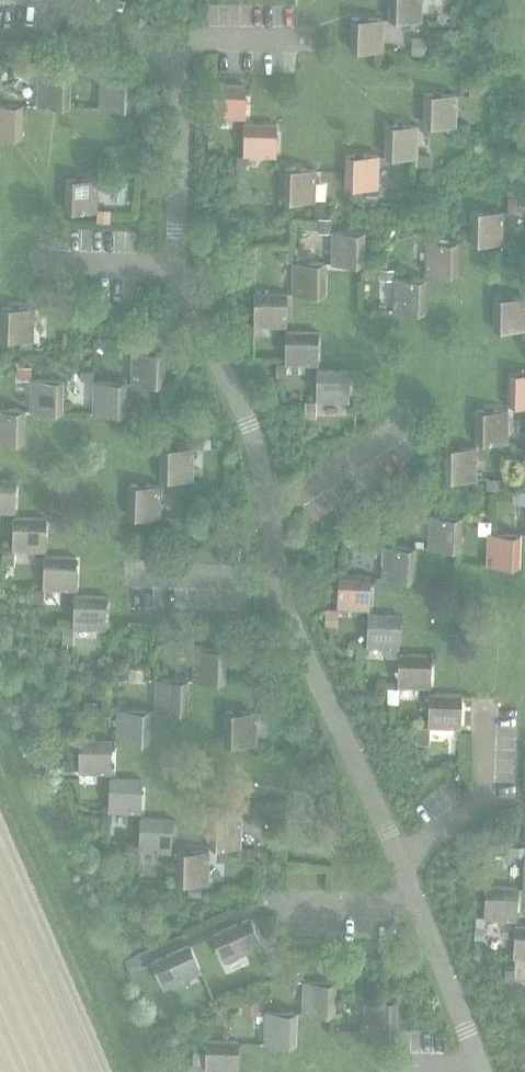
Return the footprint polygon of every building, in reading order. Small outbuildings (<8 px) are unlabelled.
[(420,18),(421,0),(389,0),(389,17),(420,18)] [(350,47),(382,49),(383,17),(352,16),(350,47)] [(36,103),(68,104),(69,73),(38,72),(36,103)] [(99,105),(129,106),(131,75),(100,74),(99,105)] [(212,115),(243,116),(245,84),(213,83),(212,115)] [(422,122),(454,124),(456,93),(424,91),(422,122)] [(20,135),(21,104),(0,103),(0,134),(20,135)] [(245,153),(274,154),(275,122),(244,121),(242,153),(237,152),(237,165),(245,165),(245,153)] [(384,154),(416,155),(417,123),(385,122),(384,154)] [(345,184),(376,185),(377,154),(346,152),(345,184)] [(282,198),(313,199),(314,168),(283,166),(282,198)] [(64,208),(95,209),(96,178),(65,177),(64,208)] [(471,240),(501,241),(502,209),(472,208),(471,240)] [(332,262),(363,262),(363,230),(332,230),(332,262)] [(426,271),(457,272),(458,241),(426,240),(426,271)] [(209,258),(223,258),(224,243),(209,242),(209,251),(209,258)] [(292,292),(323,293),(324,262),(293,261),(292,292)] [(393,308),(425,309),(426,278),(394,277),(393,308)] [(254,324),(285,324),(285,292),(254,292),(254,324)] [(494,326),(524,326),(524,296),(524,295),(494,295),(494,326)] [(31,338),(33,307),(1,305),(0,336),(0,337),(31,338)] [(284,361),(317,362),(317,331),(285,330),(284,361)] [(130,382),(162,383),(163,352),(131,350),(130,382)] [(316,400),(347,400),(347,369),(316,368),(316,400)] [(524,402),(524,371),(508,371),(508,402),(524,402)] [(29,410),(61,411),(62,380),(30,379),(29,410)] [(92,412),(123,413),(124,382),(93,381),(92,412)] [(476,439),(506,440),(507,409),(477,408),(476,439)] [(21,441),(22,410),(0,409),(0,441),(21,441)] [(443,477),(474,477),(475,446),(443,445),(443,477)] [(159,478),(191,478),(191,447),(160,446),(159,478)] [(13,511),(13,480),(0,480),(0,511),(13,511)] [(127,515),(158,516),(159,485),(128,484),(127,515)] [(428,546),(459,547),(460,516),(429,515),(428,546)] [(12,548),(43,549),(44,518),(12,517),(12,548)] [(486,564),(517,565),(518,533),(487,532),(486,564)] [(381,576),(413,578),(414,547),(383,545),(381,576)] [(42,588),(73,589),(74,557),(43,556),(42,588)] [(336,606),(367,607),(369,576),(337,575),(336,606)] [(72,627),(103,628),(104,596),(73,595),(72,627)] [(366,645),(397,646),(399,615),(367,613),(366,645)] [(192,679),(223,680),(224,649),(193,648),(192,679)] [(397,685),(429,686),(430,654),(398,653),(397,685)] [(154,710),(185,711),(186,680),(155,679),(154,710)] [(428,725),(459,726),(460,695),(429,694),(428,725)] [(116,741),(147,741),(147,710),(116,709),(116,741)] [(223,742),(254,742),(255,711),(224,711),(223,742)] [(78,771),(108,772),(109,741),(78,740),(78,771)] [(107,811),(139,812),(140,781),(108,779),(107,811)] [(208,845),(239,846),(240,814),(209,813),(208,845)] [(138,850),(169,851),(170,820),(139,818),(138,850)] [(175,882),(207,883),(208,851),(176,850),(175,882)] [(484,917),(515,919),(516,887),(486,886),(484,917)] [(211,932),(223,960),(263,943),(250,915),(211,932)] [(524,958),(524,926),(514,925),(513,957),(524,958)] [(152,958),(164,986),(202,969),(190,941),(152,958)] [(142,965),(136,950),(123,955),(130,970),(142,965)] [(302,1012),(333,1014),(334,982),(303,981),(302,1012)] [(363,1030),(394,1031),(395,999),(365,998),(363,1030)] [(264,1042),(294,1044),(296,1012),(265,1011),(264,1042)] [(237,1042),(206,1041),(205,1071),(236,1071),(237,1042)]
